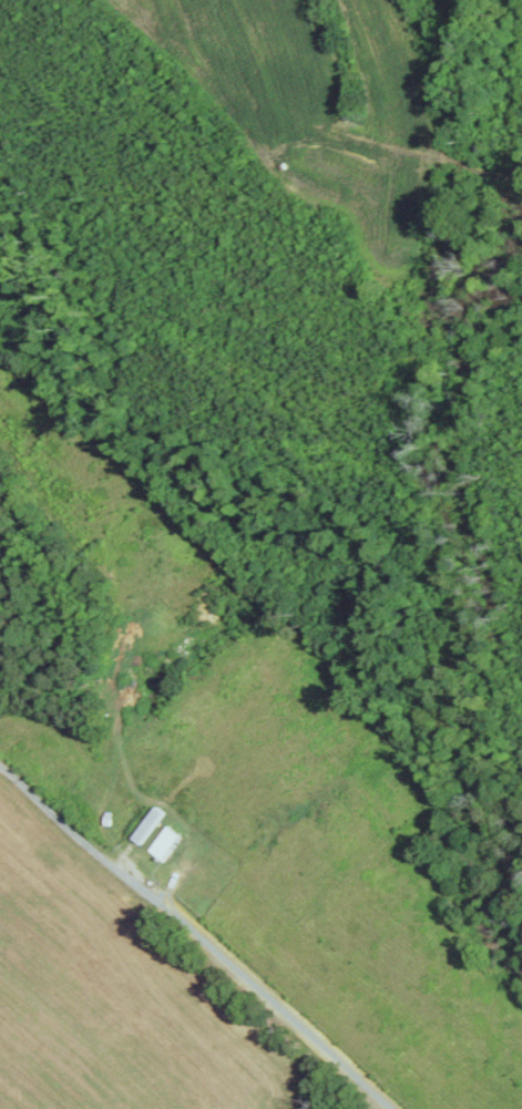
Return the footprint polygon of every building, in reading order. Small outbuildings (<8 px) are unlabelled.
[(134,837),(142,844),(167,813),(158,806),(134,837)] [(166,861),(184,836),(168,825),(150,850),(166,861)]
